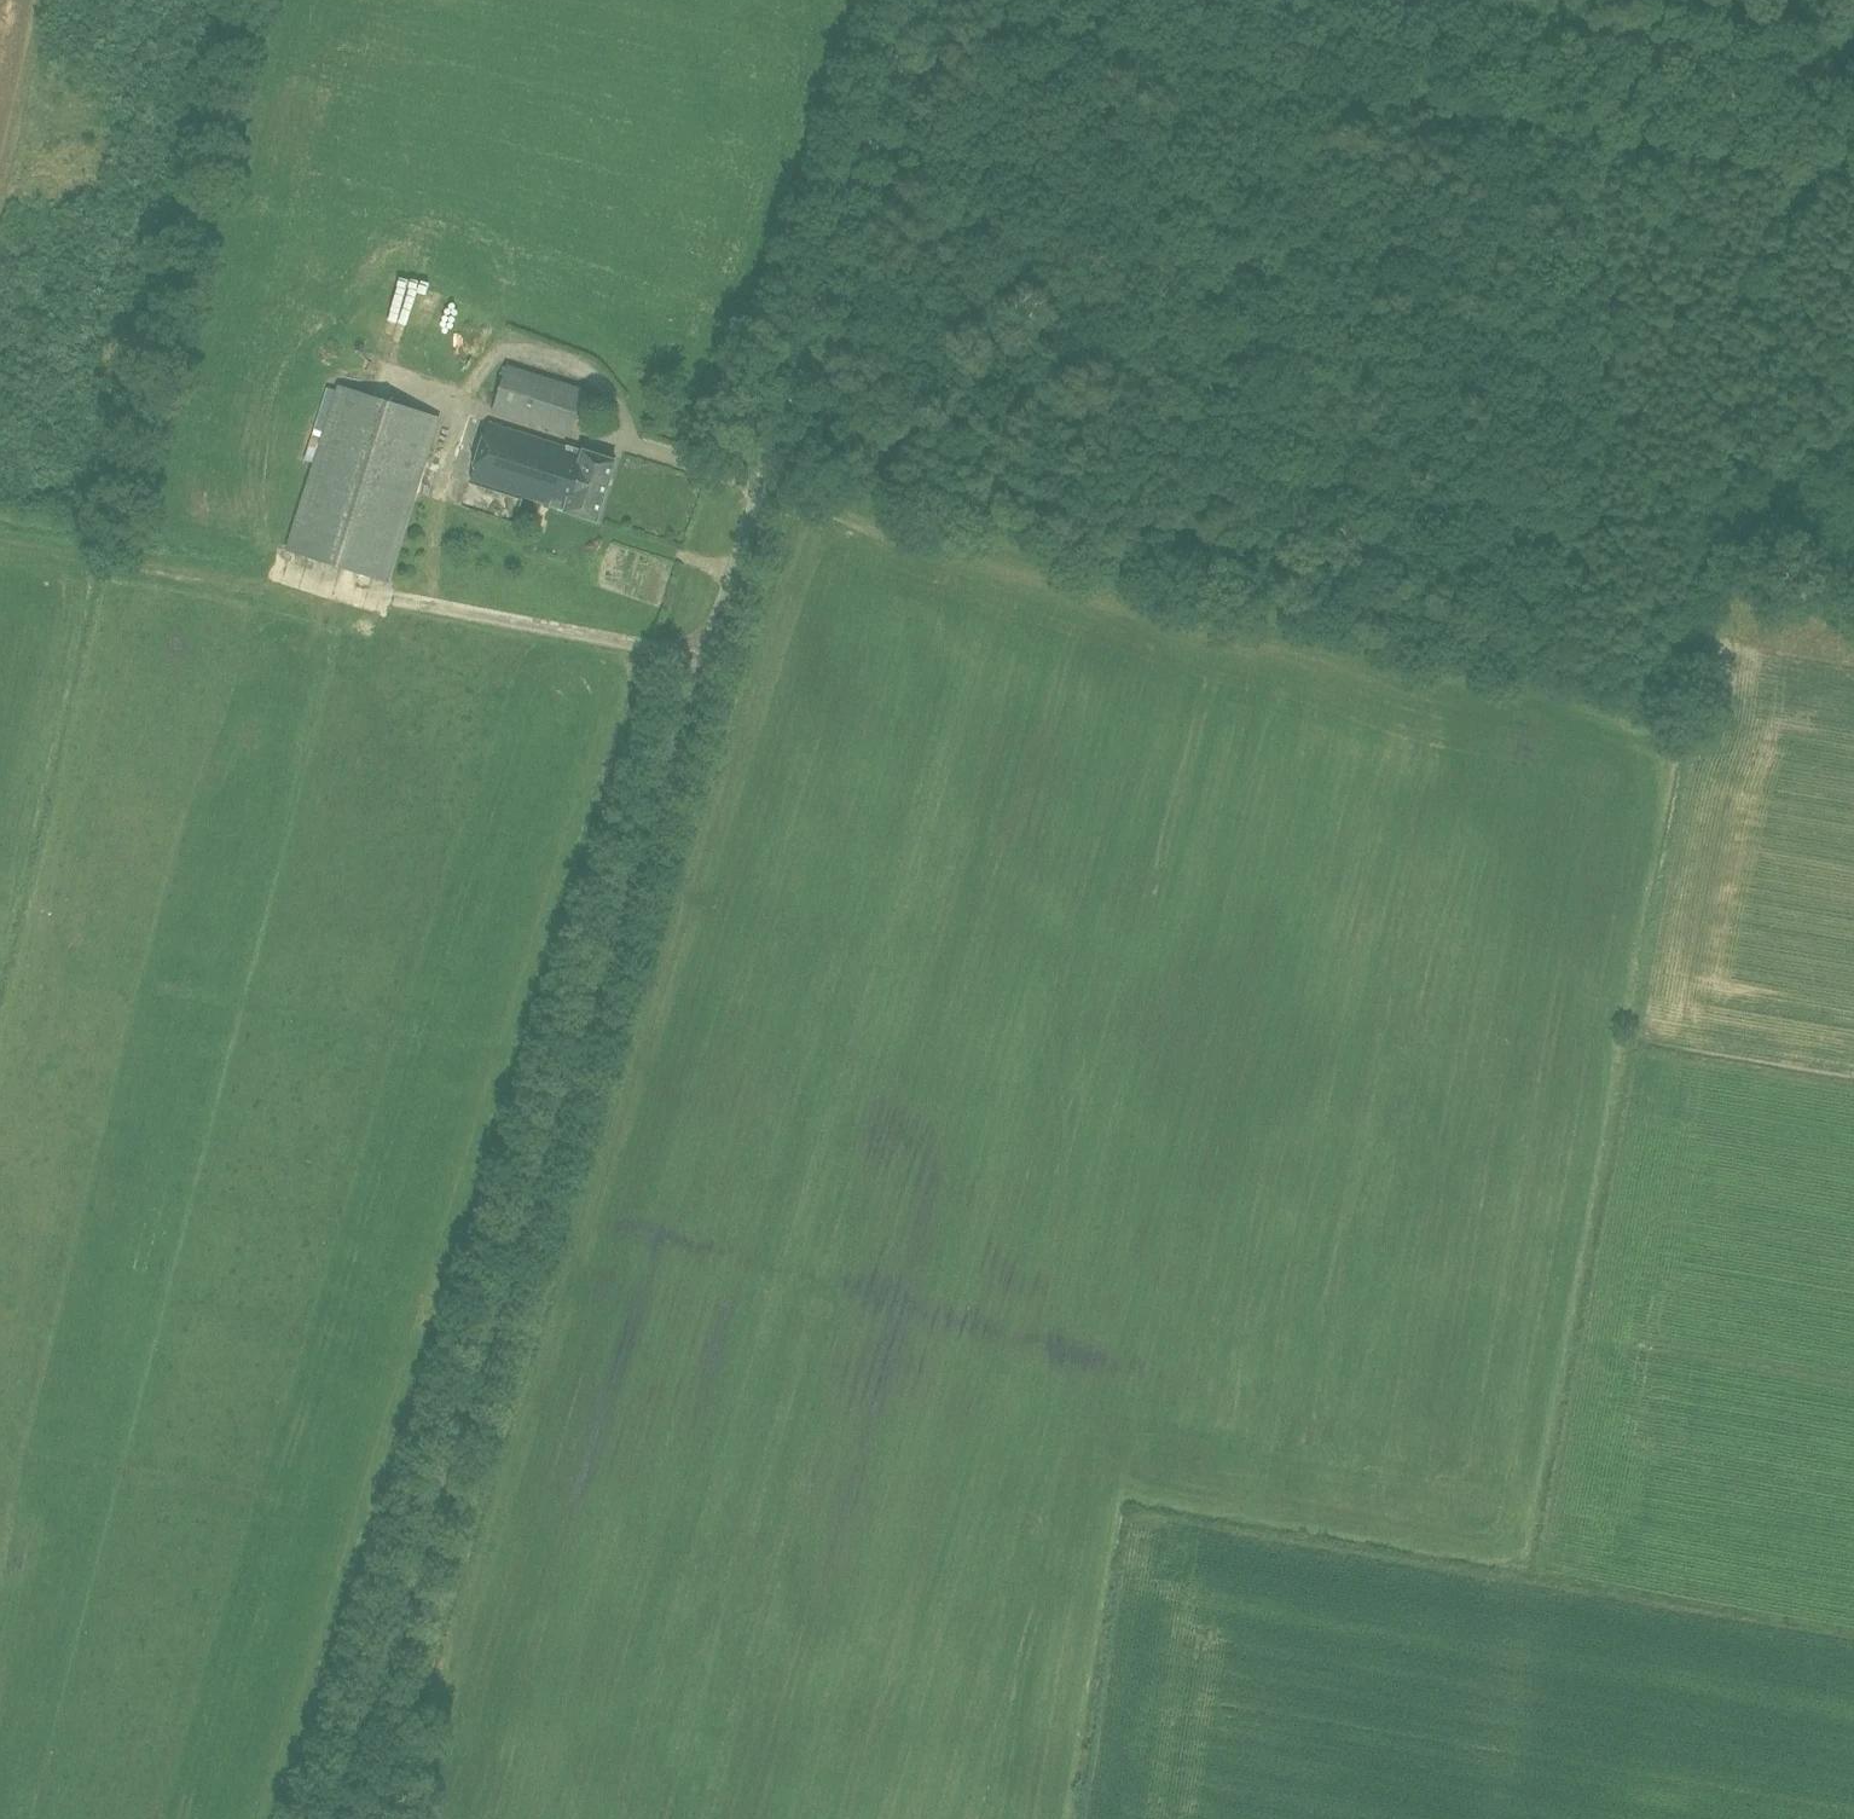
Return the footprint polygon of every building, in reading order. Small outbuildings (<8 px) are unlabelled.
[(415,308),(453,312),(456,288),(427,285),(427,280),(408,278),(407,290),(417,291),(415,308)] [(584,390),(507,365),(493,409),(569,434),(584,390)] [(287,550),(336,566),(387,582),(440,417),(339,385),(287,550)] [(567,447),(488,423),(472,478),(544,500),(543,503),(598,519),(616,458),(567,444),(567,447)]
